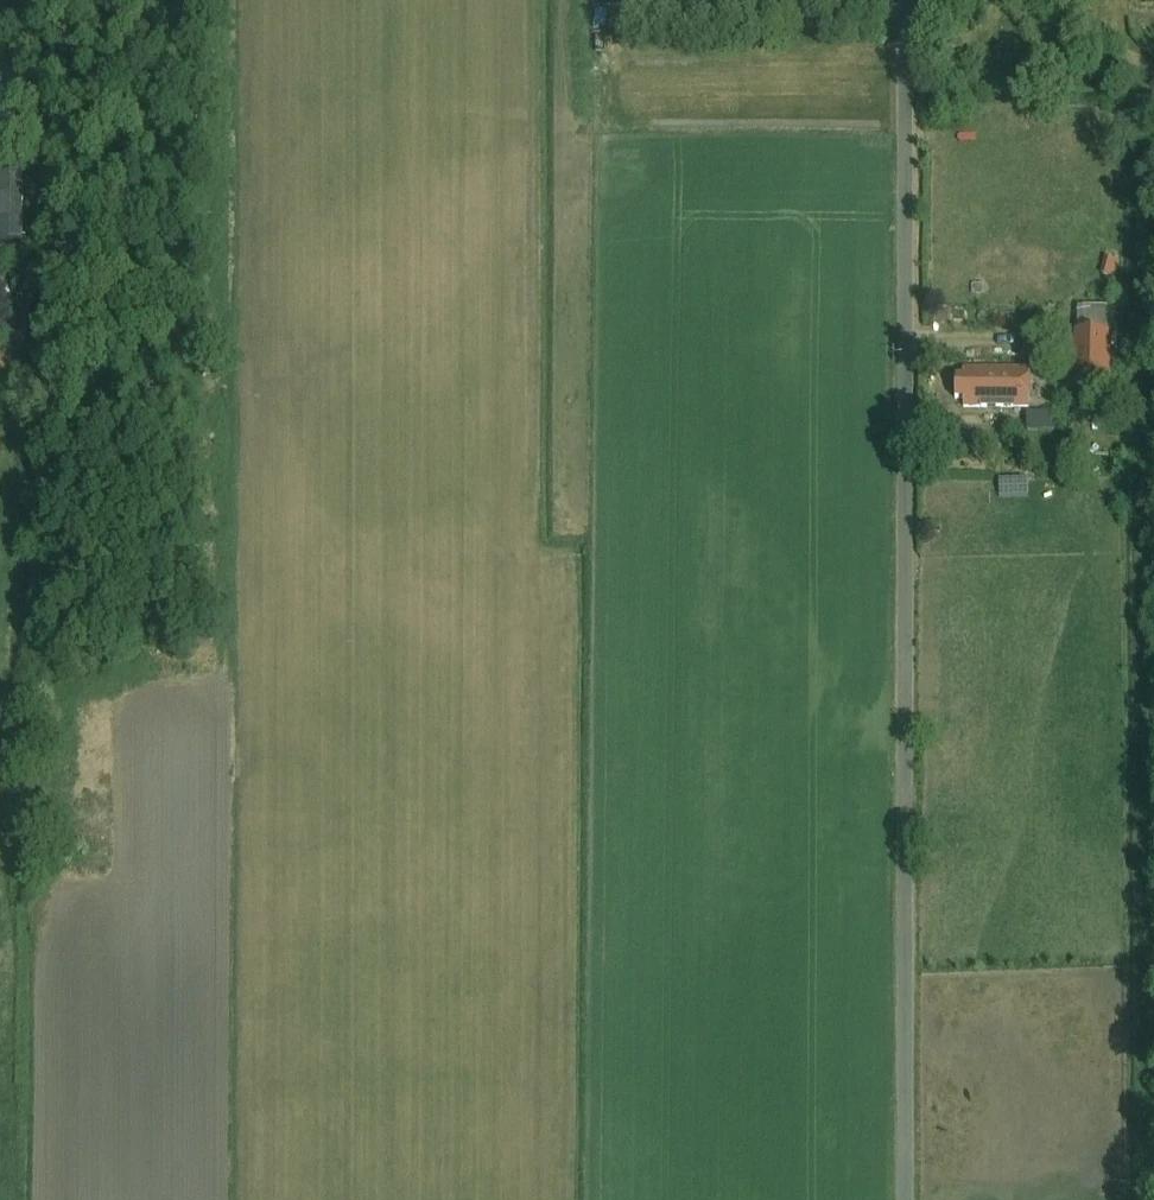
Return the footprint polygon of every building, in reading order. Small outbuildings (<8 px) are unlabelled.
[(22,244),(23,178),(0,178),(0,244),(22,244)] [(1104,257),(1099,273),(1113,277),(1118,261),(1104,257)] [(2,282),(1,295),(14,296),(15,282),(2,282)] [(1076,394),(1115,394),(1115,334),(1077,334),(1076,394)] [(966,407),(1032,406),(1031,369),(964,370),(964,379),(957,379),(957,400),(966,400),(966,407)] [(1057,413),(1028,413),(1028,431),(1057,431),(1057,413)] [(1029,498),(1028,481),(999,482),(1000,499),(1029,498)]
